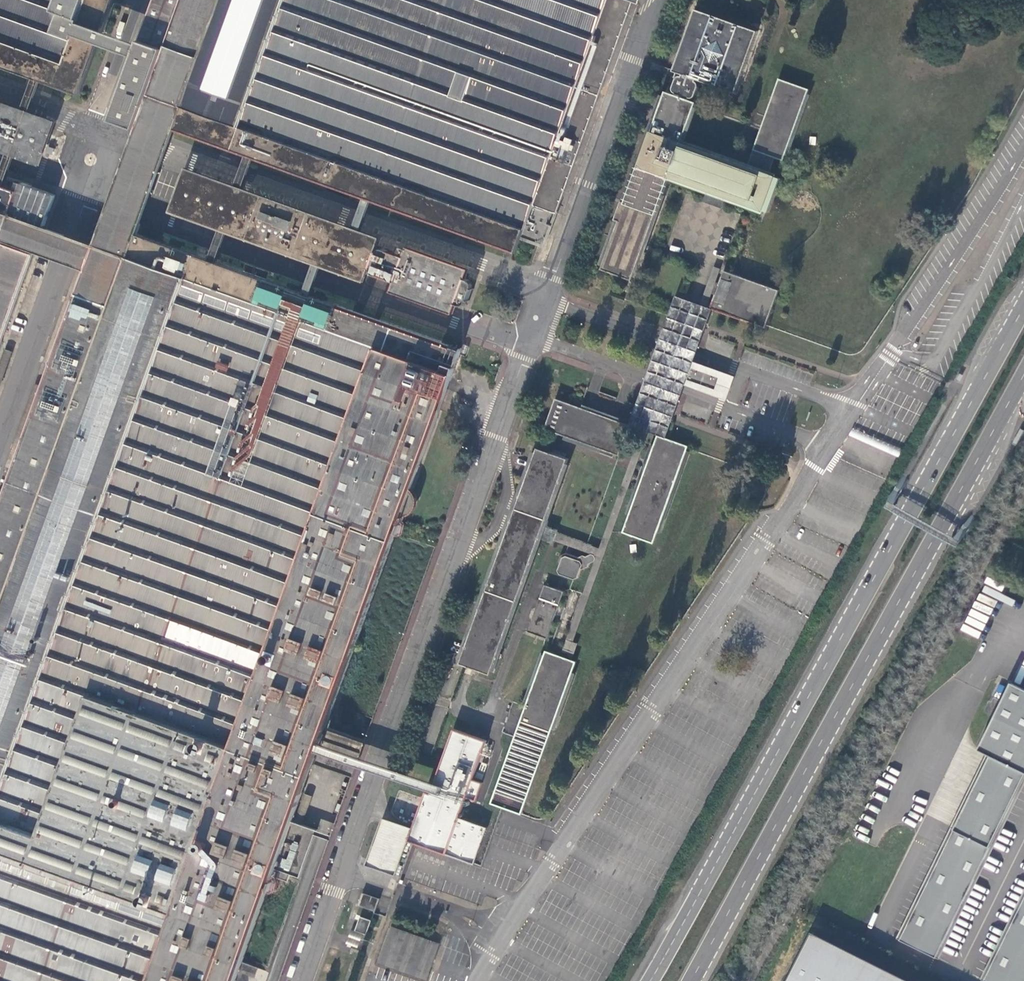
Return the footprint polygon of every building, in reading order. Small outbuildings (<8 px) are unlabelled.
[(82,94),(116,0),(0,0),(0,65),(82,94)] [(118,109),(143,118),(153,93),(185,104),(176,129),(517,252),(535,202),(559,211),(635,0),(158,0),(118,109)] [(760,32),(699,10),(676,71),(682,73),(674,94),(668,92),(628,203),(624,202),(617,220),(621,222),(603,269),(634,280),(671,178),(710,192),(707,199),(721,204),(723,197),(770,214),(782,181),(771,177),(777,159),(785,162),(811,92),(781,81),(748,168),(683,144),(698,103),(692,100),(700,80),(737,94),(760,32)] [(0,115),(0,137),(39,151),(46,131),(0,115)] [(302,223),(312,227),(384,253),(389,240),(193,169),(188,183),(302,223)] [(302,223),(188,183),(182,201),(295,242),(302,223)] [(36,254),(1,242),(10,215),(18,193),(0,186),(0,354),(36,254)] [(55,197),(23,186),(13,214),(45,225),(55,197)] [(718,211),(721,204),(707,199),(704,207),(718,211)] [(306,245),(295,242),(182,201),(177,214),(373,284),(377,271),(306,245)] [(84,270),(94,244),(10,215),(1,242),(36,254),(84,270)] [(312,227),(302,223),(295,242),(306,245),(312,227)] [(384,253),(312,227),(306,245),(377,271),(380,276),(406,285),(404,290),(407,295),(458,313),(463,311),(465,306),(474,309),(479,305),(484,290),(482,284),(473,281),(475,275),(474,272),(422,253),(417,255),(415,260),(389,251),(384,253)] [(0,508),(0,980),(238,980),(278,870),(290,875),(293,867),(306,872),(323,823),(298,813),(316,764),(359,780),(373,743),(329,727),(464,353),(138,235),(131,258),(94,244),(84,270),(0,508)] [(778,291),(724,271),(719,284),(721,286),(718,296),(715,295),(710,308),(763,328),(778,291)] [(699,342),(690,339),(688,345),(697,348),(699,342)] [(679,398),(670,394),(667,401),(677,405),(679,398)] [(633,426),(558,398),(547,428),(621,456),(633,426)] [(691,446),(661,435),(626,532),(656,543),(691,446)] [(570,459),(540,448),(463,662),(493,673),(570,459)] [(580,579),(582,572),(585,572),(589,571),(591,568),(589,567),(590,565),(590,563),(585,559),(582,559),(580,561),(571,558),(567,557),(563,559),(561,562),(560,566),(562,569),(561,574),(562,577),(569,580),(574,582),(578,581),(580,579)] [(564,592),(545,586),(530,630),(548,637),(564,592)] [(570,632),(558,628),(552,648),(563,652),(570,632)] [(579,661),(549,650),(494,802),(524,813),(579,661)] [(901,937),(938,955),(1023,776),(1023,688),(1010,681),(977,749),(990,754),(901,937)] [(368,863),(402,875),(414,842),(475,863),(488,827),(460,818),(467,797),(476,800),(482,782),(472,779),(486,740),(454,728),(432,793),(426,791),(414,825),(385,815),(368,863)] [(379,911),(382,902),(375,900),(373,902),(365,900),(363,905),(379,911)] [(986,980),(1023,980),(1023,902),(986,980)] [(374,922),(364,919),(359,932),(369,936),(374,922)] [(440,944),(397,928),(384,965),(427,980),(440,944)] [(806,936),(785,980),(901,980),(806,936)]
